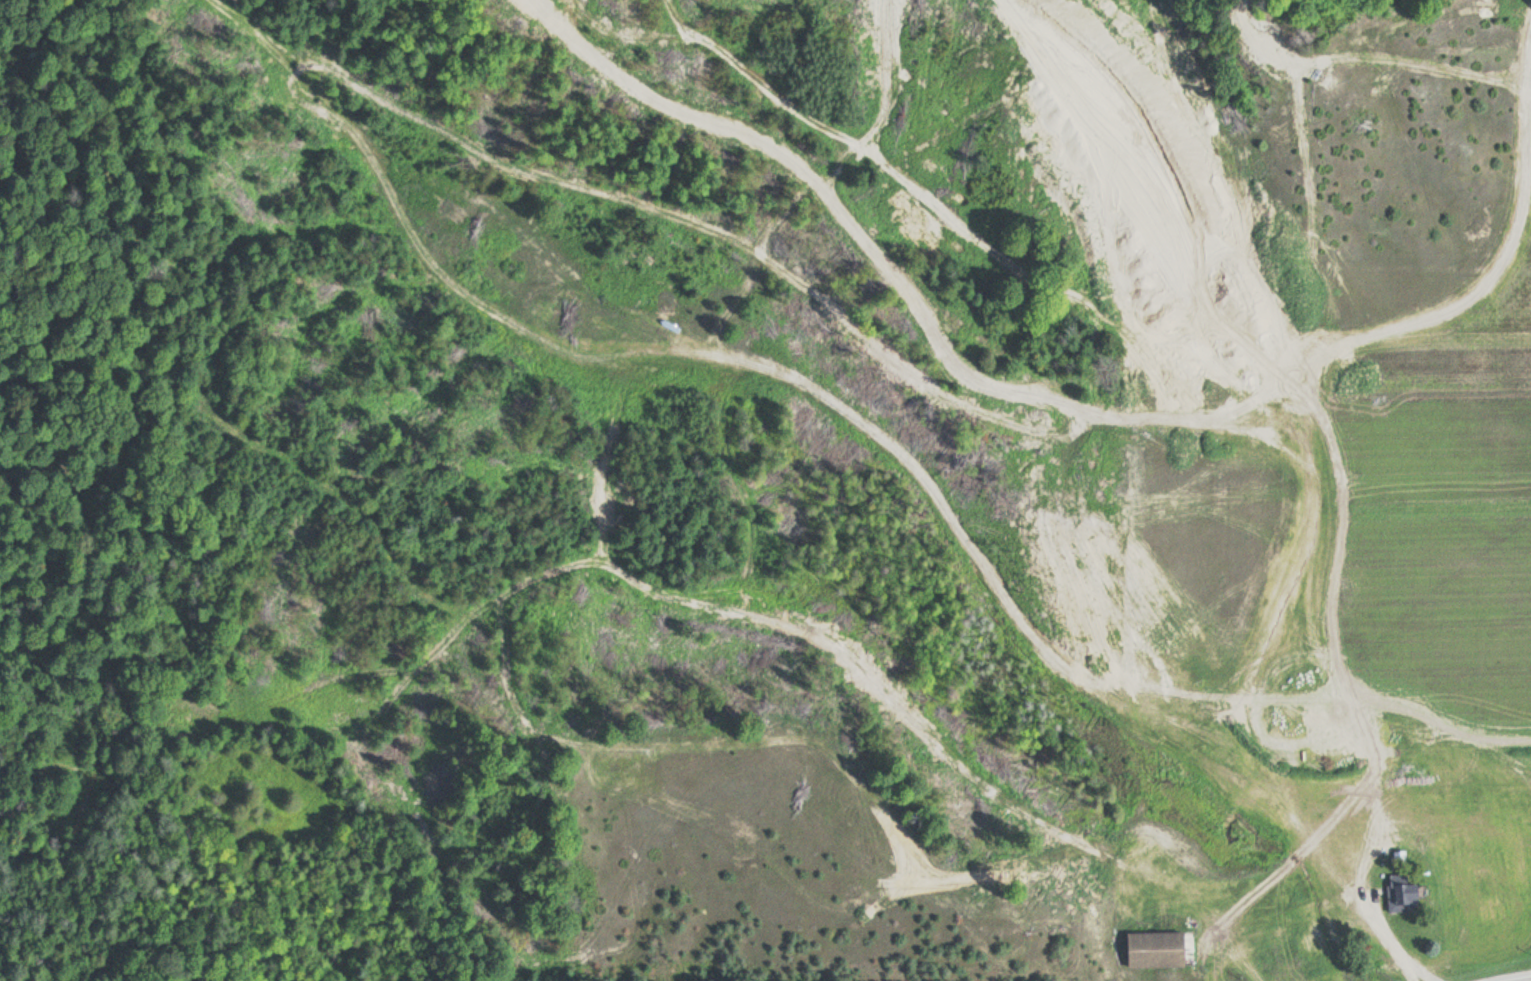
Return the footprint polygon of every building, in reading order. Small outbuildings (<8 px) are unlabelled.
[(1405,874),(1387,874),(1387,911),(1416,911),(1415,883),(1405,883),(1405,874)] [(1126,933),(1126,967),(1182,967),(1182,933),(1126,933)]
